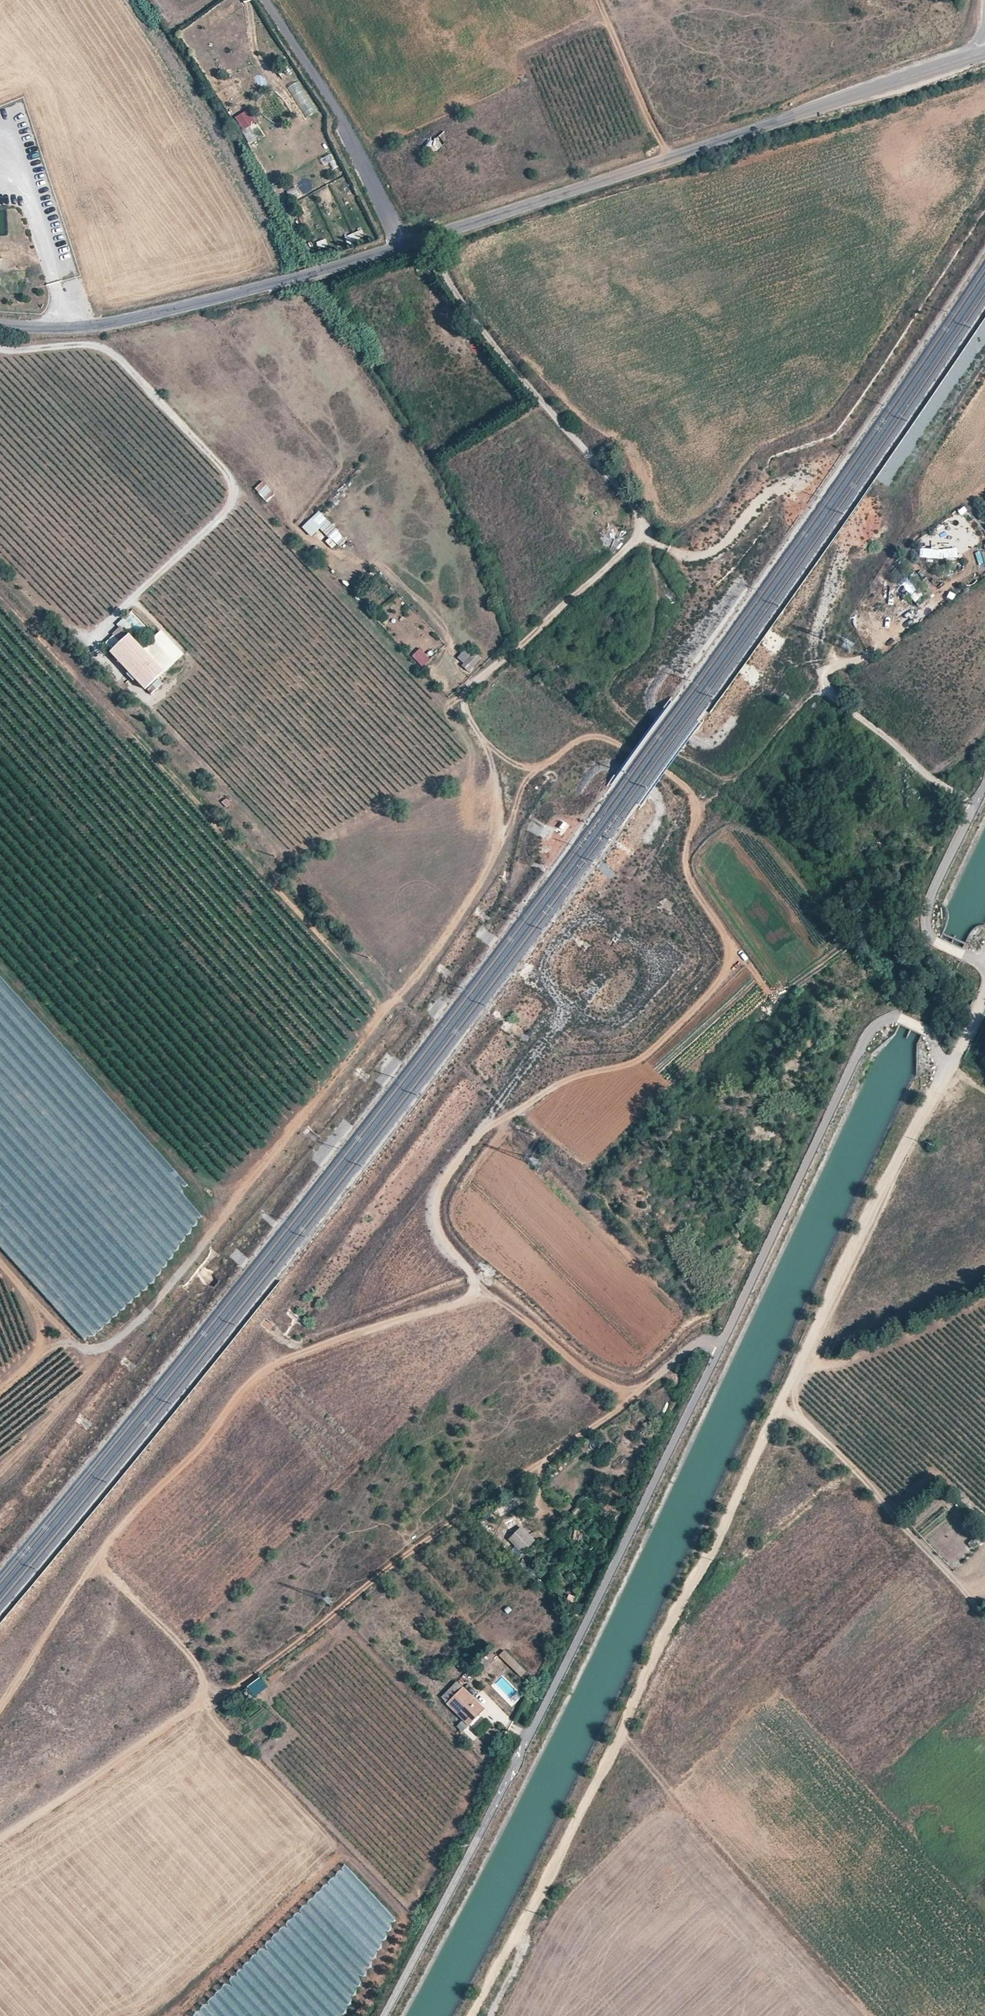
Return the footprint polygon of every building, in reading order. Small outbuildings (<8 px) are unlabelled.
[(274,115),(285,108),(280,99),(268,106),(274,115)] [(234,117),(241,130),(256,122),(249,109),(234,117)] [(255,124),(242,131),(249,144),(262,137),(255,124)] [(954,131),(946,135),(950,143),(958,139),(954,131)] [(309,189),(309,180),(298,180),(299,190),(309,189)] [(465,340),(470,349),(478,345),(473,336),(465,340)] [(254,488),(266,501),(274,494),(262,481),(254,488)] [(334,527),(320,511),(302,527),(316,543),(334,527)] [(599,529),(610,544),(623,535),(612,520),(599,529)] [(954,560),(955,551),(919,547),(918,556),(954,560)] [(162,672),(128,636),(109,653),(144,689),(162,672)] [(419,647),(411,656),(422,667),(430,658),(419,647)] [(482,659),(475,651),(472,654),(466,648),(457,657),(463,663),(461,665),(469,673),(482,659)] [(531,1524),(523,1513),(501,1524),(504,1527),(496,1532),(523,1565),(534,1559),(532,1556),(540,1549),(534,1541),(524,1547),(518,1537),(514,1539),(511,1535),(531,1524)] [(977,1549),(984,1542),(979,1535),(971,1542),(977,1549)] [(519,1677),(526,1671),(502,1650),(497,1655),(519,1677)] [(498,1678),(505,1670),(502,1666),(494,1674),(498,1678)] [(267,1687),(260,1677),(246,1687),(253,1697),(267,1687)] [(467,1726),(485,1709),(462,1685),(460,1687),(455,1679),(438,1696),(459,1718),(467,1726)] [(461,1732),(467,1726),(459,1718),(454,1723),(461,1732)]
